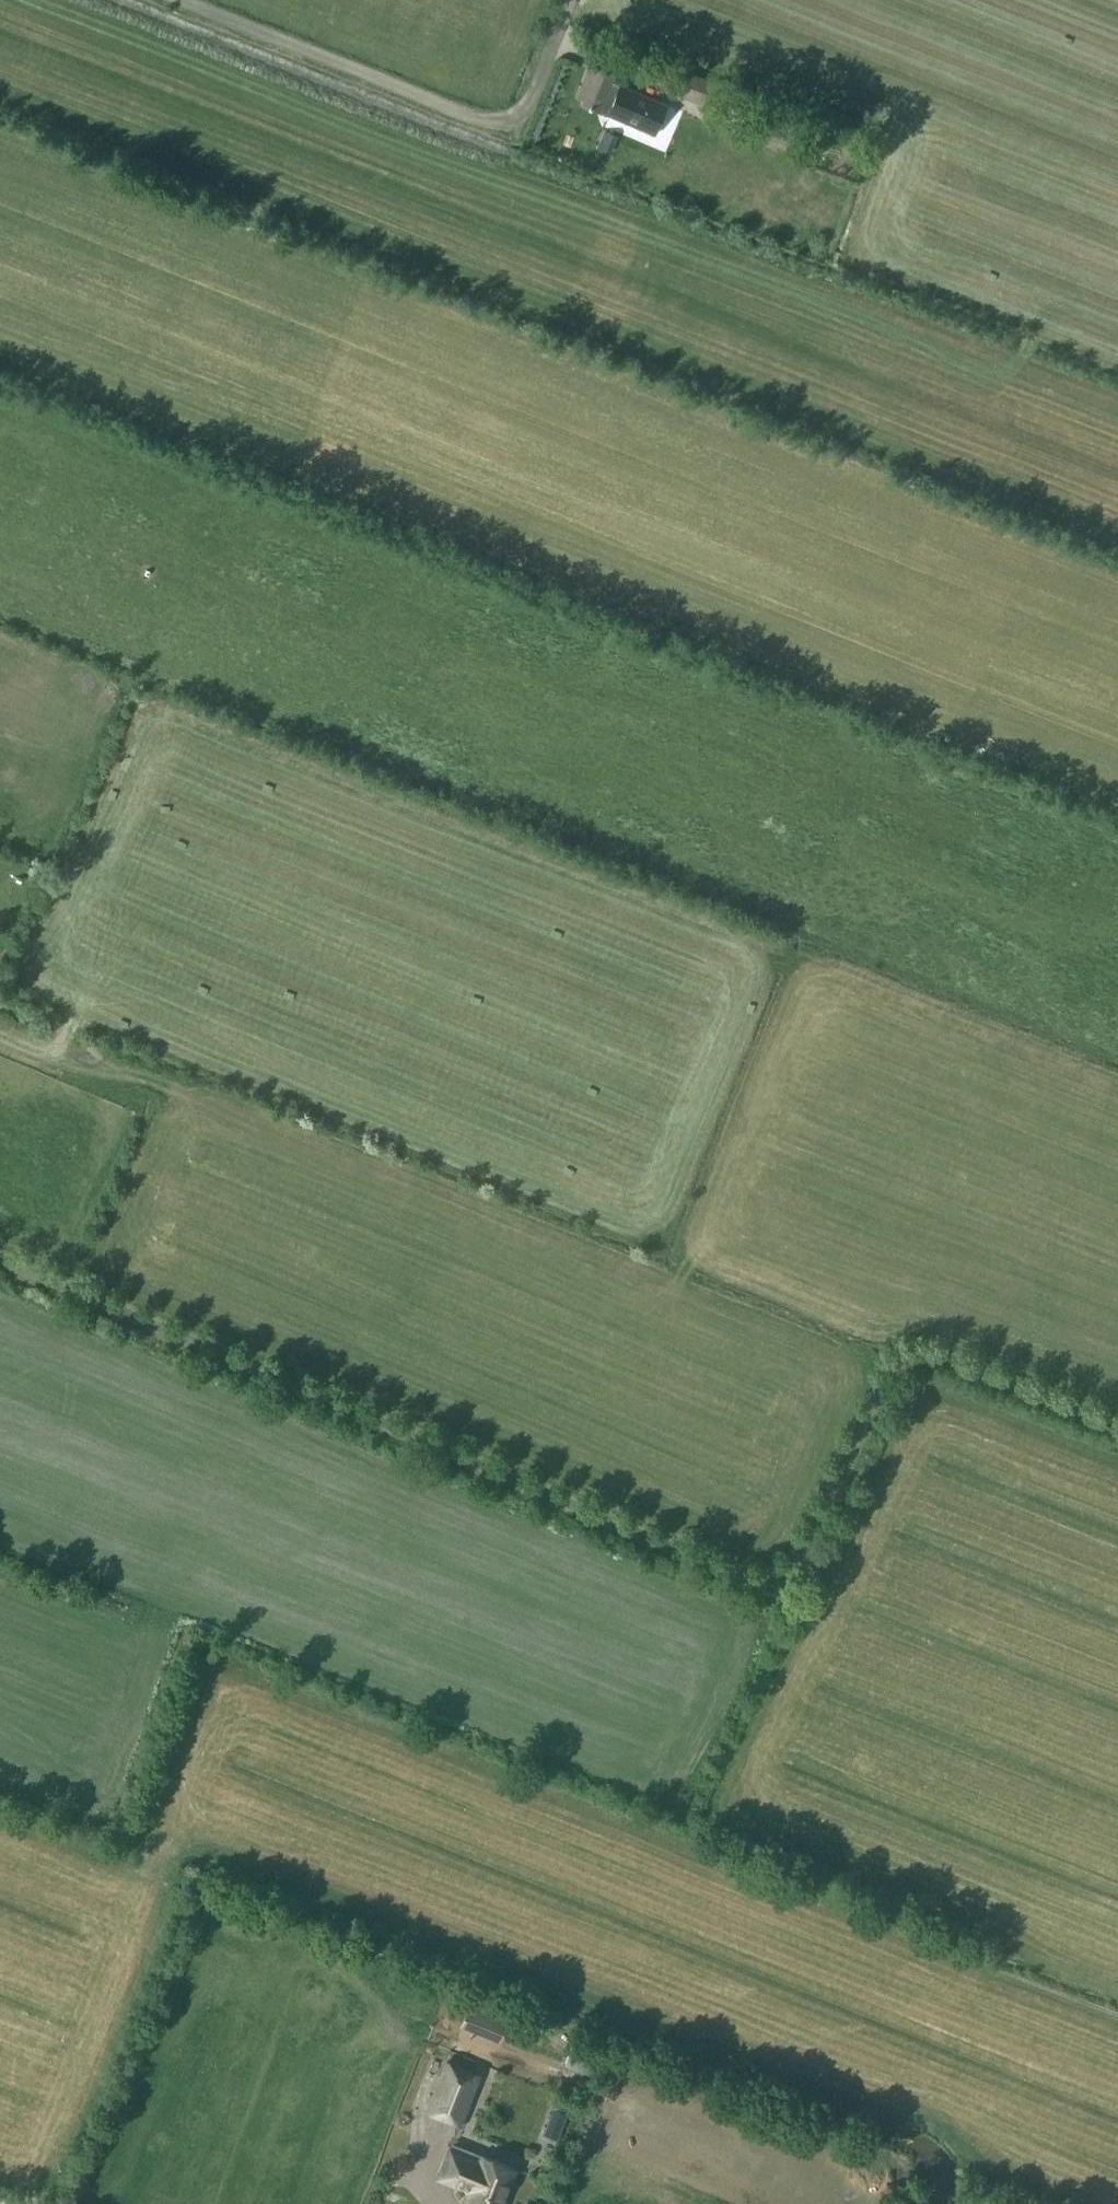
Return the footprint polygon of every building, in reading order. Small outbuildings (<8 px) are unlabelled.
[(657,133),(669,101),(623,83),(622,84),(615,82),(616,80),(604,76),(606,71),(590,65),(579,94),(586,96),(584,102),(603,110),(602,111),(657,133)] [(720,80),(683,66),(675,86),(712,101),(720,80)] [(606,131),(599,145),(610,150),(616,136),(606,131)] [(462,1996),(456,2027),(506,2037),(512,2006),(462,1996)] [(428,2109),(460,2122),(479,2073),(447,2061),(428,2109)] [(480,2158),(450,2147),(439,2176),(469,2188),(468,2190),(478,2194),(475,2203),(478,2203),(502,2203),(517,2167),(482,2154),(480,2158)]
